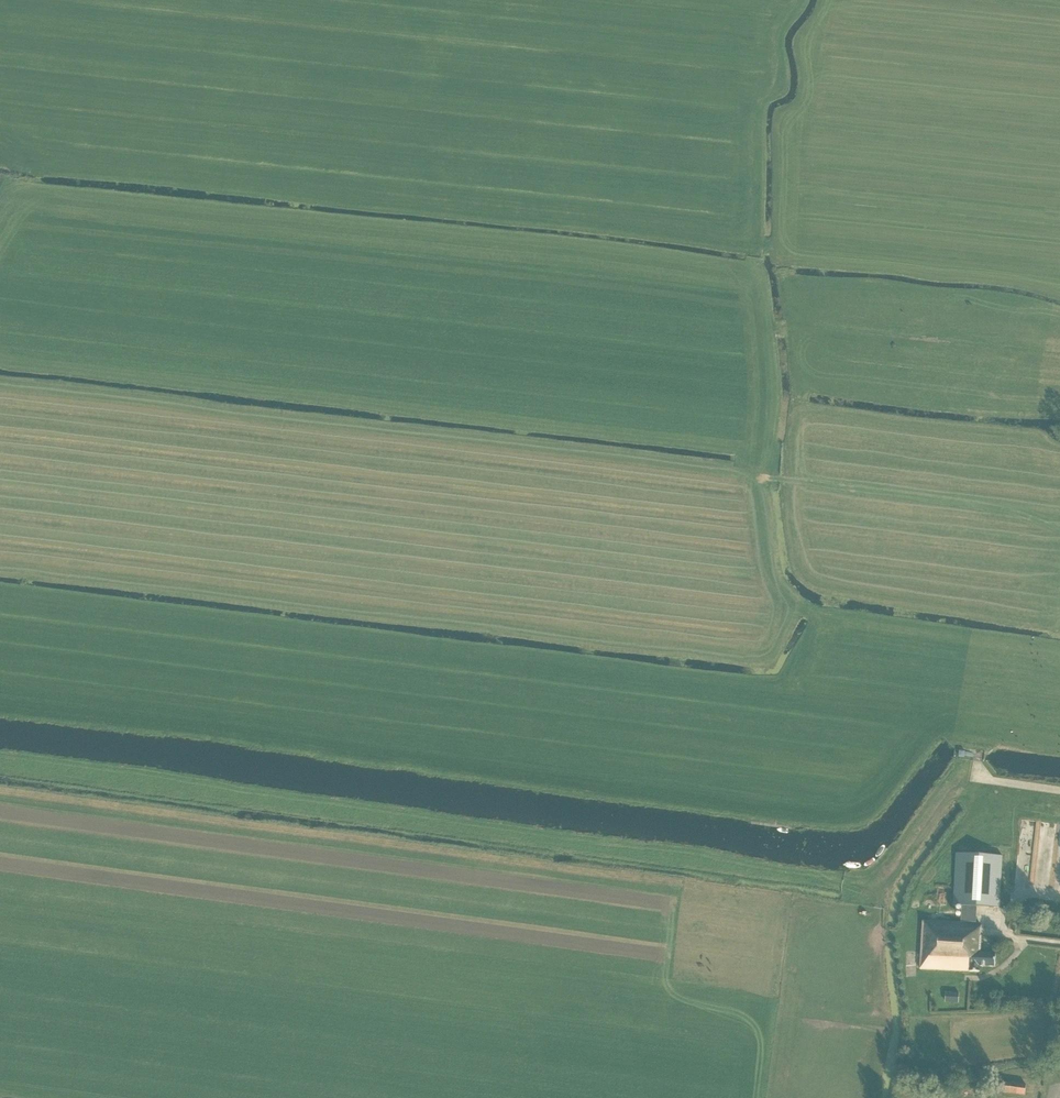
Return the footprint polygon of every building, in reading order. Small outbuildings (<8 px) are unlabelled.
[(1052,845),(1052,823),(1037,823),(1037,845),(1052,845)] [(962,923),(977,924),(978,906),(1000,907),(1003,856),(958,853),(954,904),(963,905),(962,923)] [(995,966),(996,953),(980,953),(982,935),(980,935),(981,924),(977,924),(962,923),(925,921),(922,969),(979,972),(980,966),(995,966)] [(955,999),(955,989),(942,988),(942,999),(955,999)] [(1021,1090),(1021,1080),(1000,1080),(1000,1090),(1021,1090)]
